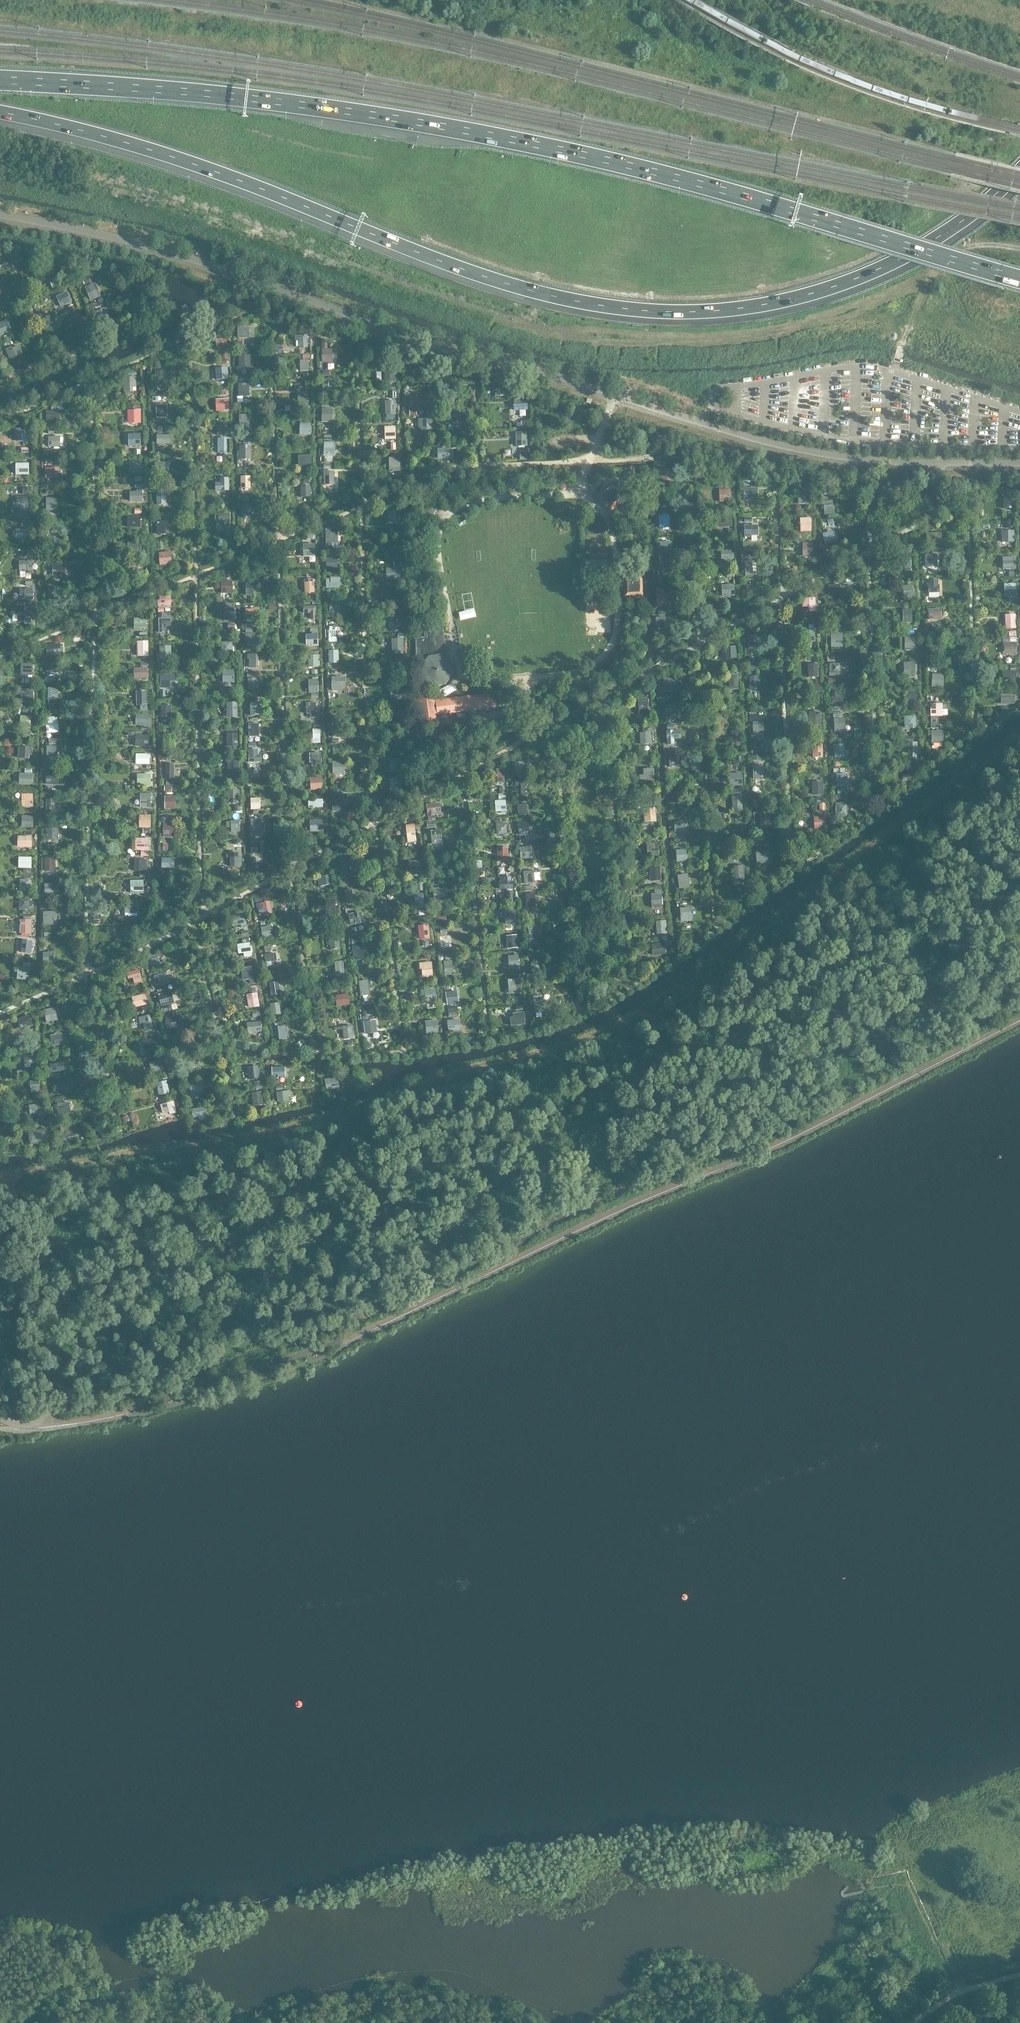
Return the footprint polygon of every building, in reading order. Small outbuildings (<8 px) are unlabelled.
[(53,290),(64,285),(60,275),(49,280),(53,290)] [(101,298),(95,284),(85,288),(90,302),(101,298)] [(72,303),(67,293),(56,298),(61,308),(72,303)] [(112,320),(107,308),(95,313),(100,325),(112,320)] [(67,318),(71,330),(84,326),(80,314),(67,318)] [(5,321),(0,324),(0,337),(0,338),(10,333),(5,321)] [(238,326),(238,337),(249,337),(249,326),(238,326)] [(223,346),(228,344),(224,330),(213,334),(216,344),(222,342),(223,346)] [(307,334),(294,335),(295,340),(299,340),(299,347),(308,347),(307,334)] [(13,348),(6,350),(10,361),(23,356),(19,347),(13,349),(13,348)] [(332,348),(322,348),(322,362),(332,362),(332,348)] [(250,354),(239,354),(239,367),(250,367),(250,354)] [(309,371),(309,359),(300,359),(300,371),(309,371)] [(229,379),(228,366),(215,367),(216,379),(229,379)] [(395,381),(394,368),(383,368),(383,382),(395,381)] [(166,370),(155,370),(155,384),(166,384),(166,370)] [(137,392),(137,376),(124,376),(124,392),(137,392)] [(332,379),(322,379),(322,392),(333,392),(332,379)] [(238,383),(238,396),(249,395),(249,382),(238,383)] [(309,402),(309,391),(300,391),(299,401),(309,402)] [(505,392),(495,393),(495,396),(491,396),(492,400),(505,399),(505,392)] [(420,409),(420,396),(409,396),(410,409),(420,409)] [(527,397),(513,398),(514,410),(528,409),(527,397)] [(216,398),(216,411),(230,410),(229,398),(216,398)] [(385,400),(386,414),(396,414),(395,400),(385,400)] [(168,417),(168,404),(156,404),(156,417),(168,417)] [(46,410),(47,420),(60,420),(60,410),(58,410),(58,406),(51,406),(51,410),(46,410)] [(332,408),(322,408),(321,421),(332,422),(332,408)] [(141,422),(141,409),(128,409),(128,423),(141,422)] [(465,414),(454,409),(449,421),(460,426),(465,414)] [(524,420),(524,412),(511,413),(512,421),(524,420)] [(249,425),(249,414),(236,414),(236,425),(249,425)] [(432,417),(418,418),(418,427),(428,434),(433,433),(432,417)] [(311,434),(311,422),(300,422),(299,434),(311,434)] [(396,439),(395,426),(384,426),(385,439),(396,439)] [(29,441),(28,428),(15,428),(15,431),(15,437),(18,437),(18,441),(29,441)] [(527,431),(516,432),(516,446),(527,445),(527,431)] [(141,433),(129,433),(129,446),(141,445),(141,433)] [(171,434),(157,434),(157,443),(171,444),(171,434)] [(61,446),(61,435),(49,435),(49,447),(61,446)] [(227,453),(227,437),(218,437),(218,453),(227,453)] [(239,445),(239,459),(251,459),(251,445),(250,445),(250,438),(243,438),(243,444),(239,445)] [(556,451),(556,439),(544,439),(544,452),(556,451)] [(335,441),(324,441),(323,455),(335,456),(335,441)] [(450,458),(449,447),(437,447),(437,458),(450,458)] [(311,454),(298,454),(298,467),(312,467),(311,454)] [(400,470),(400,457),(389,457),(389,471),(400,470)] [(142,474),(142,461),(130,461),(129,474),(142,474)] [(165,477),(165,461),(155,461),(155,468),(157,470),(157,477),(165,477)] [(29,474),(29,462),(16,462),(16,474),(29,474)] [(45,467),(45,478),(59,478),(59,467),(45,467)] [(667,469),(658,469),(659,482),(670,481),(669,469),(667,469)] [(334,470),(324,470),(324,484),(334,484),(334,470)] [(251,488),(250,475),(240,476),(241,488),(251,488)] [(229,490),(229,477),(220,477),(220,482),(216,482),(216,490),(229,490)] [(525,487),(524,477),(506,478),(507,488),(525,487)] [(621,498),(627,491),(613,477),(606,484),(609,487),(599,498),(611,509),(621,498)] [(311,497),(311,486),(310,486),(310,484),(301,484),(301,486),(300,486),(301,497),(311,497)] [(749,485),(744,485),(744,499),(749,499),(749,497),(758,497),(758,487),(749,487),(749,485)] [(731,501),(730,488),(718,489),(719,502),(731,501)] [(136,491),(130,491),(130,501),(143,501),(143,489),(136,489),(136,491)] [(167,504),(166,489),(156,489),(157,504),(167,504)] [(659,504),(668,503),(668,490),(659,491),(659,504)] [(811,503),(810,490),(797,491),(798,504),(811,503)] [(1003,494),(1004,508),(1014,508),(1014,493),(1003,494)] [(29,496),(16,496),(16,509),(29,509),(29,496)] [(57,497),(46,497),(46,510),(58,510),(58,500),(57,500),(57,497)] [(435,508),(438,504),(432,499),(422,512),(429,517),(436,509),(435,508)] [(832,500),(821,501),(822,508),(824,508),(824,514),(833,513),(832,500)] [(241,503),(242,518),(252,517),(252,510),(253,510),(252,503),(241,503)] [(401,524),(401,511),(388,511),(389,524),(401,524)] [(230,521),(230,512),(219,512),(219,522),(224,522),(224,521),(230,521)] [(670,527),(669,514),(658,514),(659,528),(670,527)] [(732,526),(732,515),(718,516),(718,527),(732,526)] [(141,527),(141,516),(127,516),(128,527),(141,527)] [(811,531),(810,517),(800,517),(800,532),(811,531)] [(166,533),(166,520),(157,521),(157,534),(166,533)] [(758,524),(744,524),(744,537),(750,537),(750,535),(758,535),(758,524)] [(30,538),(30,528),(16,528),(16,538),(30,538)] [(338,541),(338,530),(325,531),(325,542),(331,542),(331,547),(340,547),(340,541),(338,541)] [(822,532),(825,544),(838,541),(837,534),(835,535),(834,530),(822,532)] [(1014,530),(1001,530),(1001,541),(1014,541),(1014,530)] [(927,532),(928,543),(942,543),(941,532),(927,532)] [(147,540),(137,540),(137,553),(147,553),(147,540)] [(391,541),(391,555),(401,554),(401,541),(391,541)] [(660,541),(660,552),(668,552),(668,555),(673,555),(673,541),(660,541)] [(812,557),(812,542),(802,542),(802,557),(812,557)] [(315,543),(303,544),(303,556),(315,555),(315,543)] [(28,550),(23,551),(24,556),(29,556),(29,555),(32,555),(32,548),(28,549),(28,550)] [(734,559),(733,549),(721,550),(721,560),(734,559)] [(171,551),(159,552),(160,564),(172,563),(171,551)] [(937,566),(937,554),(925,554),(925,566),(937,566)] [(911,566),(911,556),(897,557),(897,567),(911,566)] [(1002,556),(1002,568),(1014,567),(1013,556),(1002,556)] [(338,557),(326,557),(326,567),(338,567),(338,557)] [(33,559),(19,560),(19,570),(27,570),(28,573),(33,573),(33,559)] [(256,567),(256,560),(244,560),(244,572),(254,572),(254,567),(256,567)] [(752,560),(745,561),(746,576),(753,575),(752,560)] [(66,575),(65,563),(52,563),(53,576),(66,575)] [(144,575),(144,563),(126,563),(127,575),(144,575)] [(658,566),(658,580),(667,581),(667,567),(658,566)] [(402,580),(401,567),(386,567),(386,580),(402,580)] [(641,595),(641,575),(625,575),(626,596),(641,595)] [(340,588),(340,576),(331,576),(331,578),(326,578),(326,588),(340,588)] [(314,579),(304,579),(305,592),(315,592),(314,579)] [(939,579),(928,579),(928,592),(939,592),(939,579)] [(233,592),(233,580),(221,580),(221,593),(233,592)] [(253,595),(253,582),(246,582),(245,595),(253,595)] [(1016,583),(1004,583),(1004,596),(1016,596),(1016,583)] [(49,592),(50,606),(60,605),(58,584),(49,585),(49,592)] [(735,596),(735,584),(721,584),(722,596),(735,596)] [(840,584),(828,584),(828,596),(840,595),(840,584)] [(913,591),(912,584),(902,585),(903,600),(914,600),(914,591),(913,591)] [(34,599),(33,588),(20,588),(20,600),(34,599)] [(389,590),(389,601),(403,601),(403,590),(389,590)] [(657,593),(656,606),(667,606),(668,593),(657,593)] [(158,599),(158,606),(171,606),(171,595),(160,595),(160,599),(158,599)] [(816,611),(816,597),(802,597),(802,607),(808,606),(808,611),(816,611)] [(340,602),(329,602),(330,615),(340,614),(340,602)] [(310,619),(317,619),(317,605),(303,605),(303,613),(309,613),(310,619)] [(224,607),(225,621),(235,620),(235,614),(236,614),(236,608),(235,608),(235,606),(224,607)] [(842,606),(828,607),(828,618),(842,617),(842,606)] [(246,608),(246,619),(257,619),(257,608),(246,608)] [(942,608),(927,608),(927,620),(942,619),(942,608)] [(912,622),(912,609),(903,609),(903,622),(912,622)] [(31,623),(31,612),(18,612),(18,622),(24,622),(24,623),(31,623)] [(402,625),(402,612),(388,612),(388,620),(393,619),(394,625),(402,625)] [(1005,614),(1005,628),(1016,628),(1015,614),(1005,614)] [(146,628),(146,617),(134,617),(134,628),(146,628)] [(171,617),(159,618),(159,632),(165,632),(165,627),(167,626),(171,625),(171,617)] [(666,628),(666,617),(656,617),(655,628),(666,628)] [(451,662),(440,655),(438,655),(438,653),(442,652),(442,649),(446,648),(443,632),(442,625),(426,628),(427,638),(416,640),(416,661),(417,669),(421,668),(423,680),(433,687),(446,685),(453,675),(451,662)] [(337,642),(338,626),(329,626),(329,641),(337,642)] [(815,641),(815,629),(801,630),(802,642),(815,641)] [(842,646),(842,633),(838,633),(838,629),(831,629),(831,637),(829,637),(829,642),(831,642),(831,646),(842,646)] [(256,645),(256,632),(245,632),(245,645),(256,645)] [(318,646),(318,632),(312,632),(312,634),(306,634),(306,645),(312,645),(312,646),(318,646)] [(761,634),(749,635),(749,647),(761,647),(761,634)] [(904,635),(904,650),(915,650),(915,635),(904,635)] [(392,652),(404,652),(403,637),(391,638),(392,652)] [(149,640),(137,641),(137,656),(149,656),(149,640)] [(233,653),(233,641),(221,641),(221,653),(233,653)] [(1017,653),(1017,642),(1002,642),(1003,653),(1017,653)] [(46,644),(48,656),(63,654),(61,643),(46,644)] [(941,643),(929,644),(930,654),(941,653),(941,643)] [(171,645),(160,645),(160,659),(172,659),(171,645)] [(737,658),(736,646),(725,646),(726,659),(737,658)] [(338,650),(328,650),(329,662),(331,662),(331,663),(336,663),(336,662),(339,662),(338,650)] [(249,659),(249,668),(258,668),(258,654),(248,653),(247,659),(249,659)] [(308,655),(308,667),(319,667),(318,654),(308,655)] [(404,659),(390,660),(390,668),(404,668),(404,659)] [(56,661),(46,662),(47,675),(57,674),(56,661)] [(33,663),(21,662),(21,675),(33,675),(33,663)] [(915,677),(915,662),(903,662),(903,677),(915,677)] [(818,672),(818,663),(808,663),(808,672),(818,672)] [(840,663),(829,663),(829,671),(832,672),(840,672),(840,671),(842,671),(842,666),(840,664),(840,663)] [(148,678),(148,667),(134,667),(134,678),(148,678)] [(222,669),(223,682),(235,682),(235,668),(222,669)] [(1017,680),(1017,670),(1002,670),(1003,680),(1017,680)] [(175,673),(160,673),(160,687),(175,687),(175,673)] [(944,673),(932,673),(931,686),(943,687),(944,673)] [(739,689),(738,675),(729,675),(729,689),(739,689)] [(760,682),(760,675),(749,676),(749,689),(760,689),(759,682),(760,682)] [(345,686),(345,676),(332,676),(332,691),(341,691),(341,686),(345,686)] [(257,689),(257,677),(248,678),(248,689),(257,689)] [(664,691),(673,690),(672,684),(675,684),(675,677),(664,677),(664,691)] [(318,679),(308,679),(309,693),(318,692),(318,679)] [(819,689),(819,684),(813,684),(813,680),(808,680),(808,690),(819,689)] [(48,687),(49,701),(58,700),(58,687),(48,687)] [(390,687),(391,701),(402,700),(401,687),(390,687)] [(33,702),(33,690),(21,690),(21,701),(33,702)] [(148,704),(147,690),(136,690),(137,705),(148,704)] [(839,690),(833,690),(833,695),(832,695),(832,707),(843,707),(843,695),(839,695),(839,690)] [(907,690),(908,701),(917,701),(916,690),(907,690)] [(1015,704),(1015,693),(1000,693),(1000,704),(1015,704)] [(438,724),(435,694),(417,696),(421,726),(438,724)] [(497,708),(495,694),(435,701),(437,715),(497,708)] [(649,713),(648,697),(638,698),(639,714),(649,713)] [(239,717),(238,701),(227,702),(227,717),(239,717)] [(250,701),(250,715),(260,715),(260,701),(250,701)] [(316,705),(316,702),(306,702),(306,713),(310,713),(310,718),(316,717),(316,711),(317,711),(317,705),(316,705)] [(665,703),(665,715),(678,714),(677,703),(665,703)] [(935,703),(930,703),(930,716),(943,716),(943,703),(935,703)] [(171,717),(172,704),(161,704),(161,716),(171,717)] [(505,717),(504,707),(495,708),(495,715),(497,714),(497,718),(505,717)] [(518,718),(517,707),(504,707),(505,717),(505,718),(518,718)] [(496,718),(495,715),(495,708),(482,709),(483,719),(496,718)] [(393,717),(394,723),(401,723),(401,711),(391,711),(391,717),(393,717)] [(821,724),(821,711),(810,711),(810,724),(821,724)] [(149,714),(136,713),(135,725),(149,726),(149,714)] [(31,726),(31,715),(20,715),(20,726),(31,726)] [(916,727),(916,715),(904,715),(904,727),(916,727)] [(58,716),(46,716),(47,733),(59,732),(58,716)] [(845,717),(833,718),(834,731),(845,731),(845,717)] [(340,720),(333,720),(332,737),(339,737),(339,733),(343,733),(344,726),(339,726),(340,720)] [(763,721),(753,722),(753,735),(763,734),(763,721)] [(259,723),(248,723),(248,736),(259,736),(259,723)] [(320,728),(312,728),(313,738),(309,738),(309,743),(320,743),(320,728)] [(667,744),(674,744),(674,738),(681,738),(681,729),(666,730),(667,740),(667,744)] [(741,746),(740,729),(731,730),(732,746),(741,746)] [(943,730),(931,731),(931,743),(943,743),(943,730)] [(238,743),(238,732),(227,732),(227,743),(238,743)] [(651,743),(651,732),(639,732),(640,744),(651,743)] [(149,735),(136,734),(136,746),(149,746),(149,735)] [(174,734),(164,734),(164,748),(174,749),(174,734)] [(401,747),(401,735),(391,734),(390,746),(401,747)] [(908,742),(908,757),(917,757),(917,742),(908,742)] [(823,757),(823,743),(812,743),(812,757),(823,757)] [(844,743),(834,744),(834,757),(845,757),(844,743)] [(46,745),(47,761),(57,761),(56,745),(46,745)] [(32,754),(32,747),(19,746),(18,758),(29,758),(29,754),(32,754)] [(249,762),(261,762),(261,754),(259,754),(259,748),(249,748),(249,762)] [(321,752),(309,753),(309,762),(312,762),(312,766),(321,766),(321,752)] [(150,764),(150,753),(136,753),(136,764),(150,764)] [(522,761),(521,755),(513,755),(514,772),(528,771),(528,760),(522,761)] [(683,756),(668,757),(669,766),(683,765),(683,756)] [(389,758),(390,772),(400,771),(399,757),(389,758)] [(240,773),(240,759),(227,759),(228,774),(240,773)] [(344,773),(344,761),(333,761),(333,773),(344,773)] [(175,763),(165,763),(165,778),(175,779),(175,763)] [(919,774),(918,764),(906,765),(907,775),(919,774)] [(764,778),(763,765),(753,765),(754,778),(764,778)] [(655,782),(654,767),(643,768),(643,774),(639,774),(640,783),(655,782)] [(505,782),(504,768),(496,769),(496,771),(493,771),(493,783),(505,782)] [(59,773),(46,772),(46,784),(59,784),(59,773)] [(743,785),(742,772),(730,773),(730,786),(743,785)] [(32,785),(32,773),(20,773),(19,784),(32,785)] [(151,773),(137,774),(138,784),(145,784),(145,786),(151,786),(151,773)] [(848,787),(847,773),(836,773),(836,786),(842,785),(843,787),(848,787)] [(322,789),(322,776),(310,777),(311,790),(322,789)] [(401,777),(387,778),(388,792),(402,791),(401,777)] [(527,780),(515,781),(515,787),(517,786),(517,796),(525,795),(525,785),(527,785),(527,780)] [(823,795),(823,781),(812,781),(812,794),(823,795)] [(670,787),(670,803),(681,803),(681,787),(670,787)] [(228,789),(228,803),(239,803),(239,789),(228,789)] [(33,806),(33,793),(22,793),(22,806),(33,806)] [(151,793),(140,793),(140,807),(151,807),(151,793)] [(342,810),(342,793),(334,793),(334,805),(332,805),(332,810),(342,810)] [(176,808),(176,795),(165,795),(165,808),(176,808)] [(743,811),(742,795),(732,795),(733,811),(743,811)] [(251,797),(251,809),(260,809),(260,797),(251,797)] [(55,810),(56,799),(46,799),(46,810),(55,810)] [(323,807),(323,799),(308,799),(308,807),(323,807)] [(507,813),(506,799),(495,800),(495,811),(500,811),(501,813),(507,813)] [(427,815),(435,815),(435,813),(441,812),(440,802),(426,804),(427,815)] [(837,804),(835,804),(835,811),(848,811),(848,802),(837,802),(837,804)] [(527,803),(517,804),(518,815),(528,814),(527,803)] [(657,821),(656,807),(643,809),(645,822),(657,821)] [(766,812),(754,812),(754,826),(766,825),(766,812)] [(151,827),(151,814),(140,814),(139,827),(151,827)] [(33,815),(22,815),(22,827),(33,827),(33,815)] [(826,829),(826,816),(814,816),(814,829),(826,829)] [(251,818),(251,832),(262,832),(261,818),(251,818)] [(324,831),(323,819),(309,819),(310,832),(324,831)] [(240,831),(240,820),(231,820),(232,832),(240,831)] [(532,821),(518,822),(520,835),(529,834),(529,827),(532,827),(532,821)] [(673,831),(685,831),(685,821),(673,821),(673,831)] [(507,822),(497,823),(497,834),(507,834),(507,822)] [(175,823),(163,823),(163,837),(175,837),(175,823)] [(416,841),(414,824),(405,825),(407,842),(416,841)] [(46,828),(46,839),(58,839),(58,833),(59,833),(59,827),(46,828)] [(427,831),(429,844),(435,843),(434,839),(442,838),(441,829),(427,831)] [(743,829),(733,830),(733,842),(744,842),(743,829)] [(32,847),(32,835),(18,835),(18,847),(32,847)] [(149,850),(149,838),(135,837),(135,850),(149,850)] [(261,841),(251,841),(251,854),(261,854),(261,841)] [(659,855),(658,842),(647,843),(648,856),(659,855)] [(532,858),(531,846),(520,847),(521,859),(532,858)] [(508,860),(508,847),(497,847),(498,861),(508,860)] [(687,860),(686,849),(676,849),(677,861),(687,860)] [(770,852),(771,849),(756,850),(756,864),(759,864),(762,863),(764,862),(767,860),(768,858),(770,855),(770,852)] [(239,855),(239,852),(230,852),(230,866),(242,866),(242,855),(239,855)] [(341,865),(353,863),(351,852),(339,854),(341,865)] [(32,857),(19,856),(18,867),(32,868),(32,857)] [(56,871),(55,857),(44,857),(44,871),(56,871)] [(175,857),(162,857),(162,868),(174,868),(175,857)] [(147,872),(148,859),(135,858),(134,871),(147,872)] [(422,871),(421,859),(411,860),(412,872),(422,871)] [(661,880),(660,865),(649,866),(650,881),(661,880)] [(745,878),(744,865),(734,865),(734,879),(745,878)] [(534,870),(524,871),(524,884),(535,883),(534,870)] [(677,875),(679,888),(690,887),(688,873),(677,875)] [(330,884),(329,875),(317,876),(319,886),(330,884)] [(513,883),(512,876),(500,877),(500,885),(499,885),(499,889),(514,888),(513,883)] [(30,890),(31,879),(20,879),(20,889),(30,890)] [(144,893),(143,880),(131,880),(131,893),(144,893)] [(54,896),(53,883),(44,883),(45,896),(54,896)] [(434,887),(435,899),(447,898),(446,886),(434,887)] [(169,889),(159,887),(156,901),(167,903),(169,889)] [(746,900),(745,887),(734,887),(735,901),(746,900)] [(352,889),(344,890),(346,900),(353,899),(352,889)] [(425,908),(423,892),(414,894),(415,909),(425,908)] [(536,908),(535,893),(526,893),(526,908),(536,908)] [(662,907),(662,893),(651,893),(652,907),(662,907)] [(30,898),(19,898),(19,909),(30,909),(30,907),(32,907),(32,900),(30,900),(30,898)] [(283,901),(280,902),(281,908),(284,907),(285,912),(292,911),(290,898),(283,900),(283,901)] [(137,913),(137,900),(125,900),(125,913),(137,913)] [(272,913),(270,900),(256,903),(259,915),(272,913)] [(336,917),(335,906),(325,907),(326,922),(338,921),(338,917),(336,917)] [(691,907),(680,907),(681,921),(692,921),(691,907)] [(516,923),(515,910),(505,910),(506,924),(516,923)] [(57,918),(57,911),(43,911),(43,925),(53,924),(53,918),(57,918)] [(364,923),(362,911),(349,913),(351,925),(364,923)] [(445,913),(438,914),(439,922),(446,921),(445,913)] [(241,929),(248,927),(244,914),(231,917),(233,926),(240,924),(241,929)] [(32,933),(32,919),(20,919),(20,933),(32,933)] [(667,933),(666,920),(655,921),(657,934),(667,933)] [(124,927),(121,928),(124,936),(136,932),(134,924),(131,925),(130,921),(123,924),(124,927)] [(430,937),(428,924),(418,925),(419,938),(430,937)] [(262,938),(272,936),(270,925),(261,927),(262,938)] [(535,927),(528,928),(530,944),(539,944),(538,935),(536,935),(535,927)] [(441,934),(443,948),(455,946),(453,932),(441,934)] [(518,947),(517,934),(506,935),(507,948),(518,947)] [(340,948),(339,935),(329,937),(331,949),(340,948)] [(31,952),(32,941),(22,940),(21,952),(31,952)] [(244,956),(252,955),(250,942),(237,944),(238,953),(243,952),(244,956)] [(666,953),(664,942),(651,944),(653,955),(666,953)] [(362,944),(351,945),(353,960),(364,958),(362,944)] [(54,961),(54,952),(43,952),(44,961),(54,961)] [(277,966),(276,952),(265,953),(267,967),(277,966)] [(151,958),(149,959),(152,970),(161,967),(158,957),(160,956),(159,953),(150,955),(151,958)] [(519,967),(518,954),(517,953),(514,953),(514,955),(508,955),(509,968),(519,967)] [(344,975),(343,960),(334,961),(335,975),(344,975)] [(452,960),(444,961),(445,975),(454,974),(452,960)] [(422,969),(422,977),(433,976),(432,961),(419,963),(420,969),(422,969)] [(30,980),(31,963),(23,962),(23,967),(18,967),(17,979),(30,980)] [(241,967),(243,980),(254,978),(252,966),(241,967)] [(143,982),(139,969),(126,972),(128,979),(133,978),(135,984),(143,982)] [(170,983),(167,972),(154,975),(156,986),(170,983)] [(522,992),(521,978),(508,979),(509,994),(522,992)] [(371,994),(369,979),(359,981),(361,996),(371,994)] [(269,982),(271,995),(281,993),(279,981),(269,982)] [(437,1001),(436,988),(422,989),(424,1002),(437,1001)] [(447,1005),(459,1003),(457,990),(445,992),(447,1005)] [(174,1002),(172,991),(158,994),(161,1006),(174,1002)] [(248,1008),(259,1006),(257,992),(246,994),(248,1008)] [(148,1004),(145,993),(131,996),(134,1007),(148,1004)] [(350,1004),(349,993),(335,995),(336,1006),(350,1004)] [(543,995),(532,996),(533,1013),(544,1012),(543,995)] [(281,1013),(279,1002),(270,1003),(271,1015),(281,1013)] [(58,1020),(55,1007),(44,1009),(47,1022),(58,1020)] [(525,1024),(524,1011),(513,1013),(513,1017),(510,1017),(511,1026),(525,1024)] [(33,1024),(29,1014),(16,1020),(21,1030),(33,1024)] [(153,1028),(150,1014),(138,1017),(140,1024),(143,1023),(145,1030),(153,1028)] [(165,1018),(166,1029),(180,1028),(179,1017),(165,1018)] [(439,1034),(437,1019),(425,1020),(427,1035),(439,1034)] [(459,1019),(447,1020),(448,1032),(460,1031),(459,1019)] [(376,1020),(363,1022),(365,1034),(377,1032),(376,1020)] [(262,1031),(261,1021),(247,1023),(248,1032),(262,1031)] [(354,1039),(352,1025),(343,1026),(344,1040),(354,1039)] [(287,1038),(286,1026),(275,1027),(276,1040),(287,1038)] [(64,1044),(62,1033),(50,1035),(53,1046),(64,1044)] [(156,1037),(143,1040),(146,1050),(158,1048),(156,1037)] [(38,1065),(37,1055),(24,1057),(25,1067),(38,1065)] [(197,1055),(183,1057),(185,1068),(199,1066),(197,1055)] [(164,1069),(161,1058),(148,1062),(151,1072),(164,1069)] [(63,1061),(50,1063),(51,1072),(64,1070),(63,1061)] [(250,1080),(260,1078),(258,1065),(248,1067),(250,1080)] [(285,1067),(272,1067),(272,1079),(278,1079),(278,1077),(285,1077),(285,1067)] [(66,1093),(64,1077),(55,1078),(57,1094),(66,1093)] [(327,1090),(339,1087),(338,1077),(325,1079),(327,1090)] [(39,1078),(30,1080),(32,1092),(41,1091),(39,1078)] [(170,1093),(167,1080),(156,1082),(159,1095),(170,1093)] [(202,1083),(189,1084),(191,1095),(204,1093),(202,1083)] [(291,1090),(277,1092),(278,1101),(289,1100),(288,1095),(292,1095),(291,1090)] [(262,1091),(251,1092),(253,1106),(264,1104),(262,1091)] [(176,1112),(173,1101),(161,1104),(163,1114),(169,1112),(170,1114),(176,1112)] [(70,1102),(57,1103),(59,1115),(71,1113),(70,1102)] [(42,1103),(29,1105),(30,1115),(38,1113),(39,1118),(44,1117),(42,1103)] [(205,1106),(191,1109),(193,1118),(198,1117),(199,1120),(207,1118),(205,1106)] [(74,1122),(60,1124),(62,1138),(76,1136),(74,1122)] [(46,1128),(29,1130),(30,1144),(47,1142),(46,1128)]
